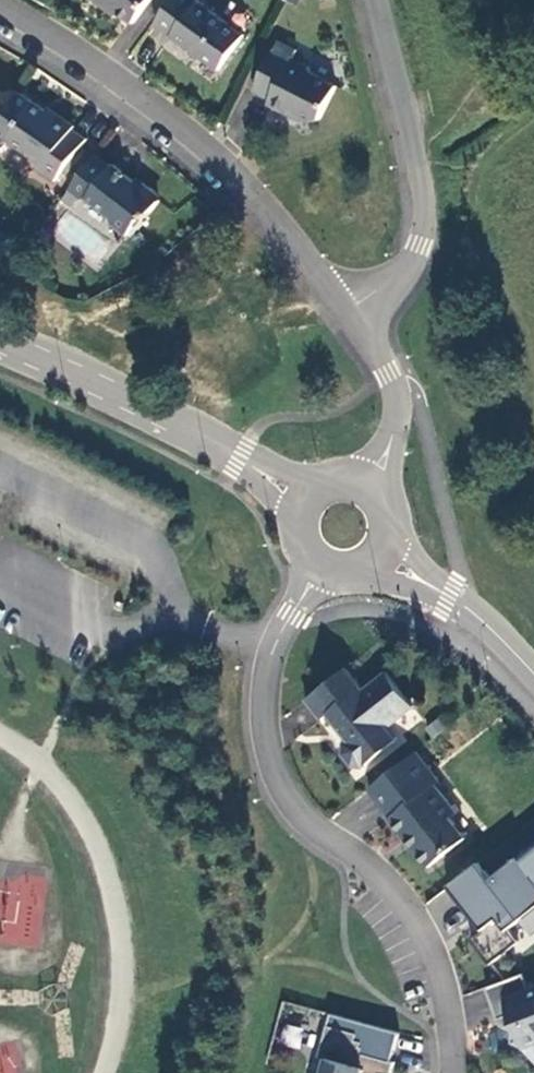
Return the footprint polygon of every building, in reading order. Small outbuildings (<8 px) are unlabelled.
[(102,5),(108,3),(134,23),(152,0),(96,0),(102,5)] [(199,0),(173,0),(156,23),(221,70),(246,34),(199,0)] [(297,49),(281,40),(256,91),(273,100),(270,104),(291,114),(293,110),(314,121),(322,118),(338,85),(312,71),(311,67),(293,57),(297,49)] [(21,94),(0,125),(0,132),(45,162),(39,170),(57,182),(87,138),(75,129),(77,126),(61,115),(58,119),(21,94)] [(112,166),(98,155),(76,183),(70,191),(82,200),(89,199),(112,217),(112,223),(128,235),(142,217),(148,217),(161,201),(159,194),(153,187),(147,186),(141,185),(115,164),(112,166)] [(345,743),(343,753),(353,765),(364,766),(398,739),(386,723),(413,703),(385,668),(362,686),(348,667),(306,699),(322,719),(329,714),(349,740),(345,743)] [(439,781),(417,752),(370,788),(392,816),(391,817),(404,834),(408,831),(417,843),(416,849),(429,867),(467,837),(451,817),(457,812),(436,784),(439,781)] [(408,831),(404,834),(416,849),(417,843),(408,831)] [(492,877),(480,861),(448,885),(473,916),(474,915),(484,927),(471,938),(491,963),(520,941),(509,928),(533,909),(533,845),(492,877)] [(525,972),(487,987),(499,1019),(511,1014),(517,1030),(512,1042),(533,1052),(533,987),(531,988),(525,972)] [(381,1072),(392,1072),(395,1061),(392,1060),(400,1031),(332,1012),(320,1056),(328,1058),(324,1072),(380,1072),(381,1072)] [(15,1049),(0,1051),(0,1072),(18,1072),(15,1049)]
